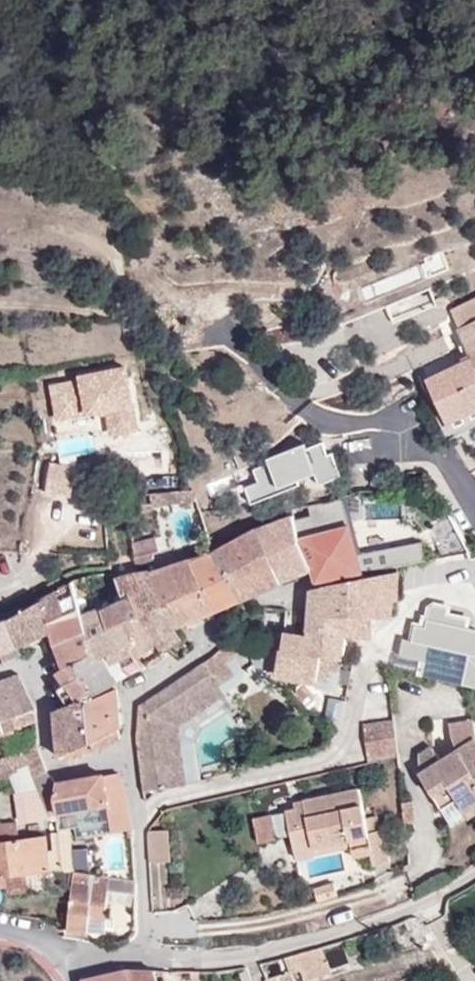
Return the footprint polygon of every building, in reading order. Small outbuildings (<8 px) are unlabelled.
[(463,328),(474,354),(474,301),(454,310),(463,328)] [(429,380),(449,422),(474,409),(474,358),(429,380)] [(452,429),(474,418),(474,409),(449,422),(452,429)] [(196,489),(195,487),(177,490),(178,501),(200,499),(196,489)] [(160,492),(161,504),(178,501),(177,490),(160,492)] [(153,507),(162,506),(161,504),(160,492),(150,493),(153,507)] [(215,552),(240,599),(312,569),(315,567),(302,544),(294,518),(253,532),(215,552)] [(158,538),(134,541),(136,555),(153,553),(160,552),(158,538)] [(215,552),(192,559),(216,609),(240,599),(215,552)] [(136,555),(137,563),(149,561),(154,561),(153,553),(136,555)] [(192,559),(171,565),(152,571),(175,627),(216,609),(192,559)] [(170,649),(185,637),(175,627),(152,571),(132,575),(116,579),(124,597),(165,653),(170,649)] [(390,599),(391,574),(381,575),(380,599),(390,599)] [(372,619),(389,619),(390,599),(380,599),(381,575),(332,583),(313,590),(311,612),(339,615),(338,637),(343,637),(372,636),(372,619)] [(87,630),(82,614),(74,582),(43,599),(52,631),(56,645),(70,638),(87,630)] [(165,653),(124,597),(103,607),(115,624),(144,669),(165,653)] [(18,647),(52,631),(43,599),(8,619),(18,647)] [(102,634),(115,624),(103,607),(82,614),(87,630),(119,682),(128,677),(102,634)] [(338,637),(339,615),(311,612),(309,637),(286,634),(284,643),(282,651),(332,660),(333,637),(338,637)] [(0,622),(0,655),(18,647),(8,619),(0,622)] [(128,677),(144,669),(115,624),(102,634),(128,677)] [(120,697),(119,682),(87,630),(70,638),(77,666),(65,673),(58,677),(64,685),(59,690),(67,705),(85,698),(104,689),(108,699),(120,697)] [(65,673),(77,666),(70,638),(56,645),(58,657),(65,673)] [(262,647),(282,651),(284,643),(264,639),(262,647)] [(245,673),(244,671),(243,669),(236,659),(237,658),(228,645),(205,661),(219,686),(220,687),(224,694),(240,684),(241,683),(243,681),(244,679),(244,677),(245,675),(245,673)] [(262,647),(255,646),(252,659),(253,660),(253,661),(254,662),(254,663),(255,663),(255,664),(256,664),(256,665),(257,665),(257,666),(258,666),(259,667),(260,667),(261,668),(262,668),(263,669),(264,669),(266,669),(277,671),(277,674),(318,682),(317,691),(332,693),(333,693),(334,692),(335,692),(336,691),(337,690),(338,689),(342,662),(337,661),(332,660),(282,651),(262,647)] [(173,665),(178,661),(170,649),(165,653),(173,665)] [(140,706),(142,764),(145,792),(174,788),(167,723),(220,687),(219,686),(205,661),(140,706)] [(36,711),(19,673),(0,679),(0,721),(1,721),(5,732),(37,722),(36,711)] [(178,727),(225,696),(224,694),(220,687),(167,723),(174,788),(185,786),(178,727)] [(117,728),(123,725),(120,697),(108,699),(104,689),(85,698),(89,741),(90,740),(99,736),(117,728)] [(58,756),(89,741),(85,698),(67,705),(55,711),(58,756)] [(341,724),(345,704),(329,701),(326,721),(341,724)] [(473,719),(451,723),(454,739),(458,747),(440,758),(431,745),(418,754),(420,771),(442,806),(458,796),(471,817),(474,815),(474,733),(473,719)] [(369,764),(398,757),(393,721),(364,725),(369,764)] [(95,749),(90,740),(89,741),(58,756),(70,763),(95,749)] [(47,771),(38,745),(24,751),(29,764),(34,777),(47,771)] [(11,776),(29,764),(24,751),(9,757),(0,762),(0,783),(11,776)] [(11,776),(18,785),(34,777),(29,764),(11,776)] [(54,797),(57,783),(47,771),(34,777),(51,820),(58,820),(57,814),(54,797)] [(121,783),(119,773),(103,776),(106,787),(121,783)] [(83,778),(79,810),(108,805),(114,833),(133,830),(129,804),(121,783),(106,787),(103,776),(103,775),(83,778)] [(54,797),(57,814),(79,810),(83,778),(57,783),(54,797)] [(314,848),(349,840),(351,847),(354,858),(371,854),(373,864),(392,860),(386,829),(382,830),(379,817),(367,819),(360,789),(304,802),(305,808),(296,810),(287,812),(294,846),(312,841),(314,848)] [(458,796),(442,806),(455,827),(471,817),(458,796)] [(418,819),(416,799),(403,801),(405,820),(418,819)] [(70,828),(71,839),(114,833),(108,805),(79,810),(57,814),(58,820),(59,829),(70,828)] [(276,840),(270,816),(254,819),(259,844),(276,840)] [(18,839),(17,822),(0,824),(0,886),(7,885),(6,874),(51,868),(48,835),(18,839)] [(70,828),(59,829),(60,834),(62,849),(72,847),(71,839),(70,828)] [(172,860),(169,829),(148,831),(150,862),(172,860)] [(294,846),(296,859),(351,847),(349,840),(314,848),(312,841),(294,846)] [(65,868),(75,869),(72,847),(62,849),(65,868)] [(74,872),(68,931),(87,933),(90,912),(106,913),(109,889),(110,877),(97,875),(74,872)] [(110,877),(109,889),(128,891),(129,880),(110,877)] [(136,881),(129,880),(128,891),(136,892),(136,881)] [(339,894),(335,884),(315,890),(319,901),(339,894)] [(104,935),(106,913),(90,912),(87,933),(104,935)] [(325,946),(296,955),(302,969),(309,965),(311,968),(330,960),(325,946)] [(291,973),(302,970),(302,969),(296,955),(286,958),(291,973)] [(306,980),(319,980),(332,976),(335,975),(334,972),(330,960),(311,968),(309,965),(302,969),(302,970),(306,980)] [(248,980),(252,980),(247,968),(243,969),(248,980)] [(154,973),(125,972),(86,980),(157,980),(154,973)]
